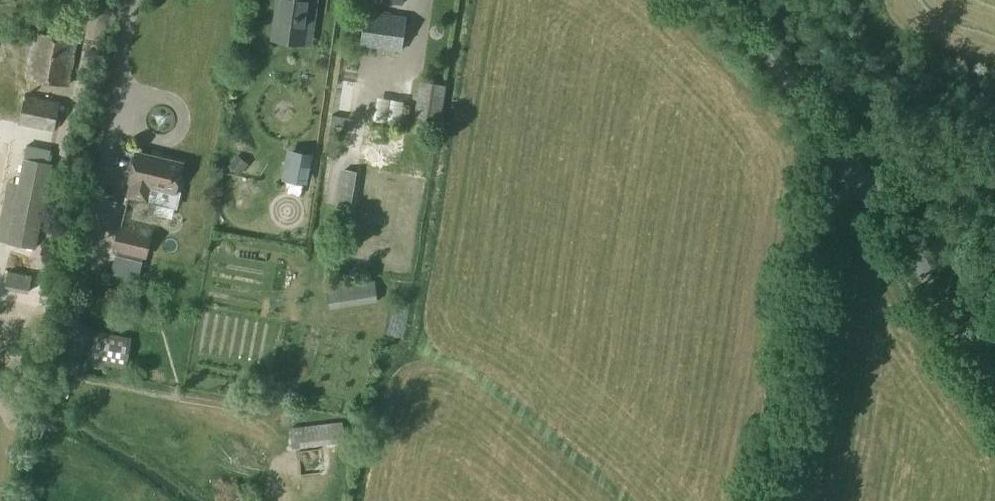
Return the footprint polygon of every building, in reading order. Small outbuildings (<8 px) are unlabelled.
[(308,0),(280,0),(275,33),(303,37),(308,0)] [(359,47),(401,52),(405,17),(364,11),(359,47)] [(34,33),(25,78),(68,86),(76,41),(34,33)] [(412,124),(440,128),(446,88),(418,84),(412,124)] [(18,124),(53,131),(59,103),(24,96),(18,124)] [(0,215),(0,241),(8,243),(6,251),(29,256),(30,248),(36,250),(53,165),(47,164),(50,151),(27,146),(25,158),(22,158),(17,183),(7,182),(0,215)] [(182,164),(137,153),(130,182),(132,183),(129,197),(147,201),(176,208),(180,191),(176,190),(181,187),(182,181),(179,176),(182,164)] [(247,165),(237,156),(229,166),(239,175),(247,165)] [(152,235),(122,228),(119,227),(114,251),(115,251),(110,274),(138,280),(143,258),(146,258),(152,235)] [(3,288),(27,293),(31,276),(6,271),(3,288)] [(329,310),(378,303),(374,281),(366,282),(365,278),(326,285),(329,310)] [(105,297),(119,300),(121,290),(107,287),(105,297)] [(132,338),(92,330),(87,353),(85,361),(87,362),(85,374),(100,376),(103,364),(126,368),(127,360),(132,338)]
